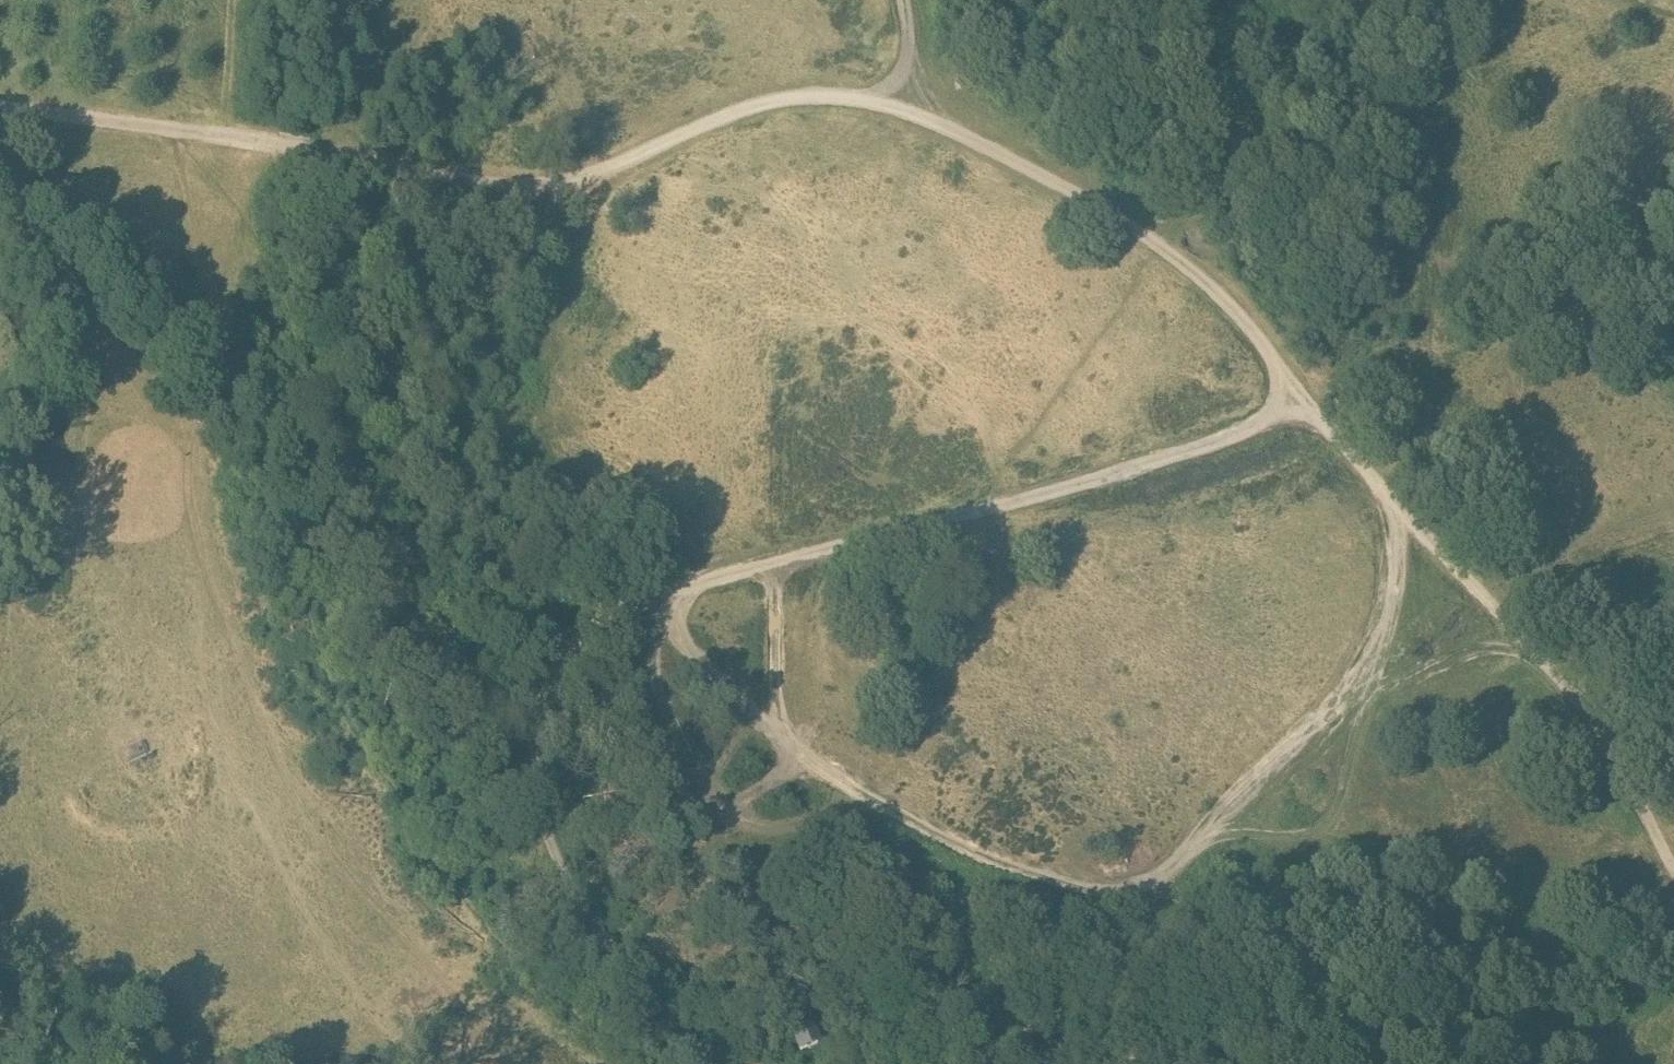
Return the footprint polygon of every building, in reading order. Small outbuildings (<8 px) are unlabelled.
[(789,1034),(795,1053),(815,1046),(809,1028),(789,1034)]
